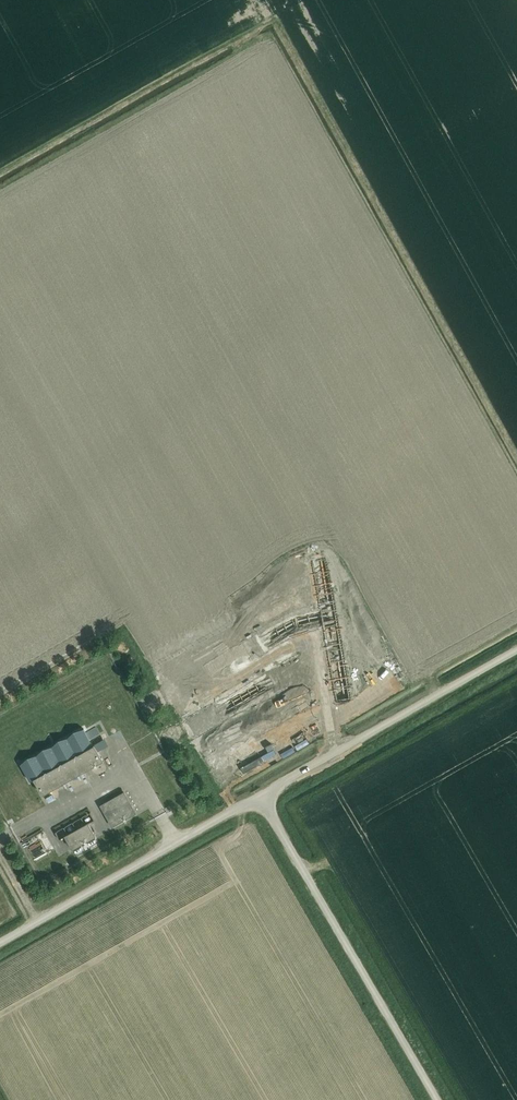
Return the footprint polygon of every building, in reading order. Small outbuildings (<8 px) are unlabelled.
[(90,689),(90,698),(99,697),(99,688),(90,689)] [(94,744),(34,778),(43,793),(103,760),(94,744)] [(101,805),(112,826),(135,813),(124,792),(101,805)] [(90,812),(55,832),(59,839),(65,836),(72,848),(95,835),(88,823),(94,819),(90,812)]
